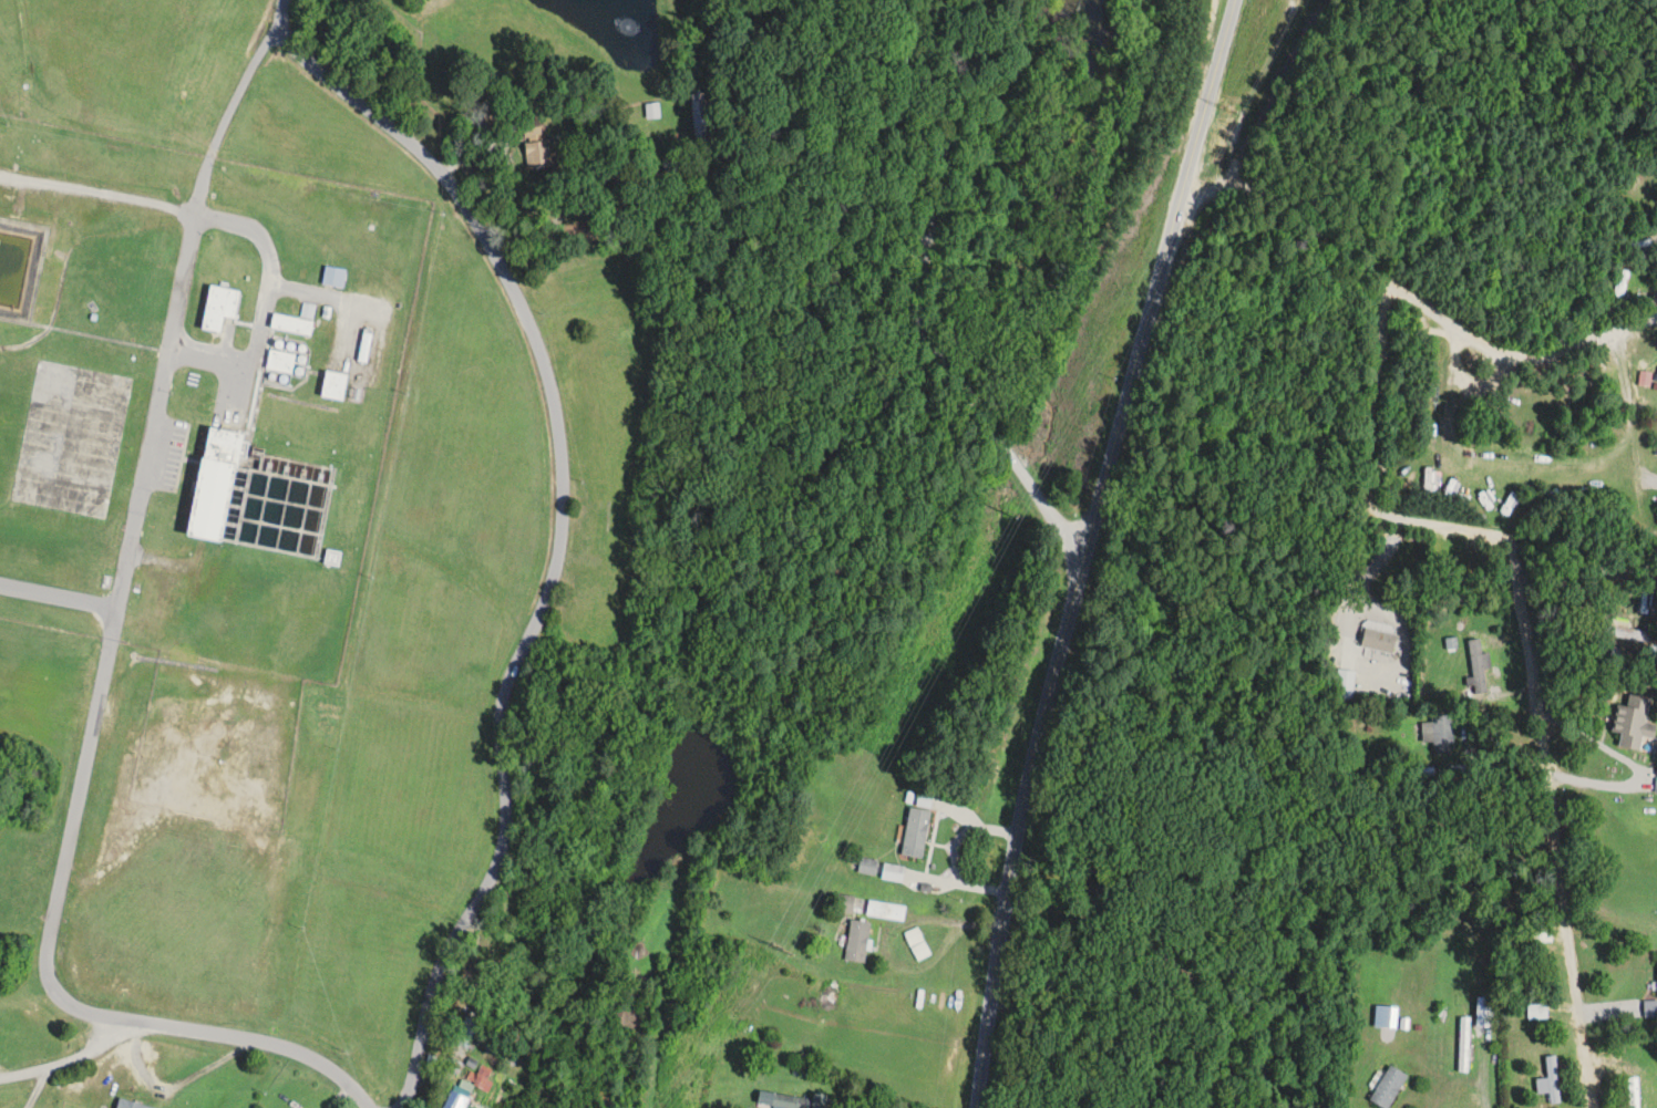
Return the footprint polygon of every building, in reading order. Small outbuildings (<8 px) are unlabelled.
[(712,112),(706,112),(706,93),(692,93),(692,141),(712,141),(712,112)] [(523,120),(527,169),(558,166),(556,140),(546,141),(544,118),(523,120)] [(13,213),(13,200),(3,200),(3,213),(13,213)] [(322,284),(342,288),(346,270),(326,266),(322,284)] [(225,317),(236,319),(241,291),(210,285),(202,330),(222,334),(225,317)] [(314,320),(274,313),(271,328),(311,336),(314,320)] [(635,342),(634,328),(620,329),(620,343),(635,342)] [(367,362),(373,331),(365,329),(358,361),(367,362)] [(297,354),(271,347),(266,368),(291,375),(297,354)] [(348,374),(326,370),(322,397),(343,400),(348,374)] [(188,537),(224,544),(245,434),(209,427),(188,537)] [(341,554),(328,551),(325,565),(339,567),(341,554)] [(1397,634),(1365,627),(1361,646),(1392,654),(1397,634)] [(1468,640),(1474,693),(1487,691),(1485,669),(1492,668),(1490,652),(1482,653),(1481,638),(1468,640)] [(1651,698),(1629,694),(1627,706),(1618,704),(1613,732),(1621,733),(1619,746),(1641,750),(1643,736),(1655,738),(1656,727),(1656,725),(1646,723),(1651,698)] [(1433,715),(1433,752),(1453,752),(1453,715),(1433,715)] [(922,859),(932,810),(911,806),(901,854),(922,859)] [(879,860),(861,856),(857,871),(875,876),(879,860)] [(902,883),(906,867),(884,862),(880,877),(902,883)] [(852,911),(853,896),(839,895),(838,910),(852,911)] [(903,922),(906,906),(869,899),(866,915),(903,922)] [(846,960),(865,962),(870,921),(851,919),(846,960)] [(905,933),(917,960),(930,954),(918,927),(905,933)] [(1552,941),(1552,927),(1535,927),(1535,941),(1552,941)] [(1527,1004),(1527,1019),(1547,1019),(1547,1004),(1527,1004)] [(1469,1071),(1469,1017),(1459,1017),(1459,1071),(1469,1071)] [(463,1063),(447,1053),(441,1063),(458,1073),(463,1063)] [(1535,1079),(1537,1093),(1548,1092),(1549,1103),(1560,1102),(1556,1055),(1545,1056),(1547,1078),(1535,1079)] [(1391,1065),(1369,1099),(1384,1107),(1388,1107),(1409,1076),(1391,1065)] [(453,1089),(444,1107),(465,1107),(470,1098),(453,1089)] [(775,1092),(772,1107),(830,1107),(833,1095),(814,1092),(813,1099),(775,1092)] [(119,1097),(116,1107),(159,1107),(119,1097)]
